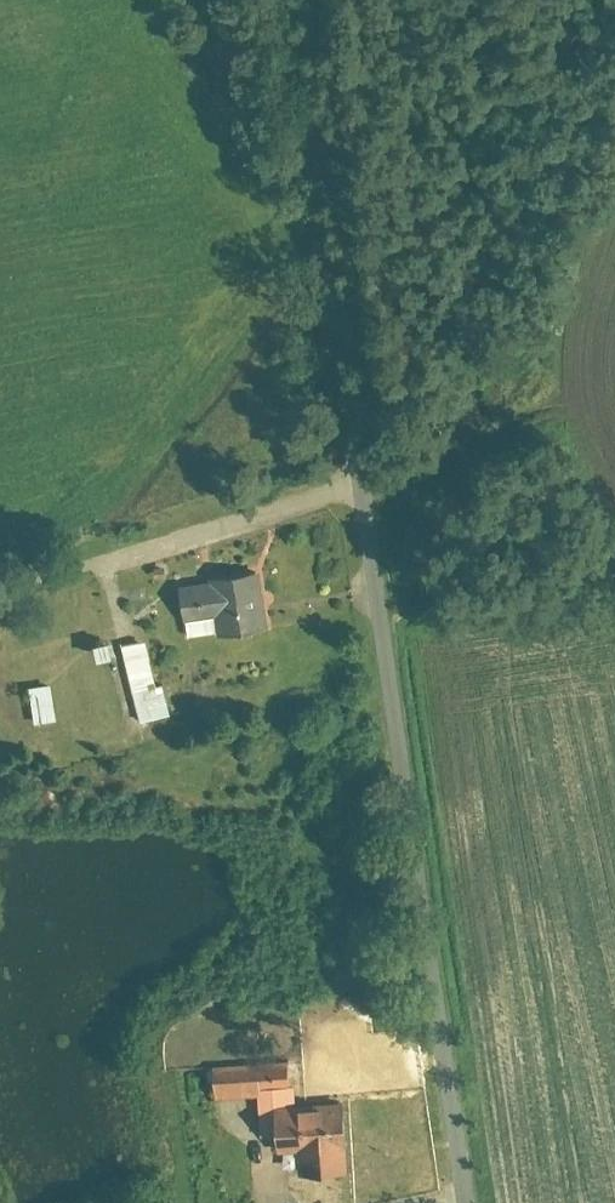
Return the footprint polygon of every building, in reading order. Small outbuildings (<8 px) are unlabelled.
[(213,575),(214,587),(171,590),(174,623),(217,619),(219,639),(260,636),(254,571),(213,575)] [(148,640),(115,646),(129,724),(162,719),(148,640)] [(25,693),(30,731),(58,727),(53,689),(25,693)] [(213,1069),(214,1100),(286,1097),(285,1066),(213,1069)] [(275,1156),(294,1156),(295,1175),(338,1174),(337,1154),(345,1154),(344,1109),(274,1111),(275,1156)]
